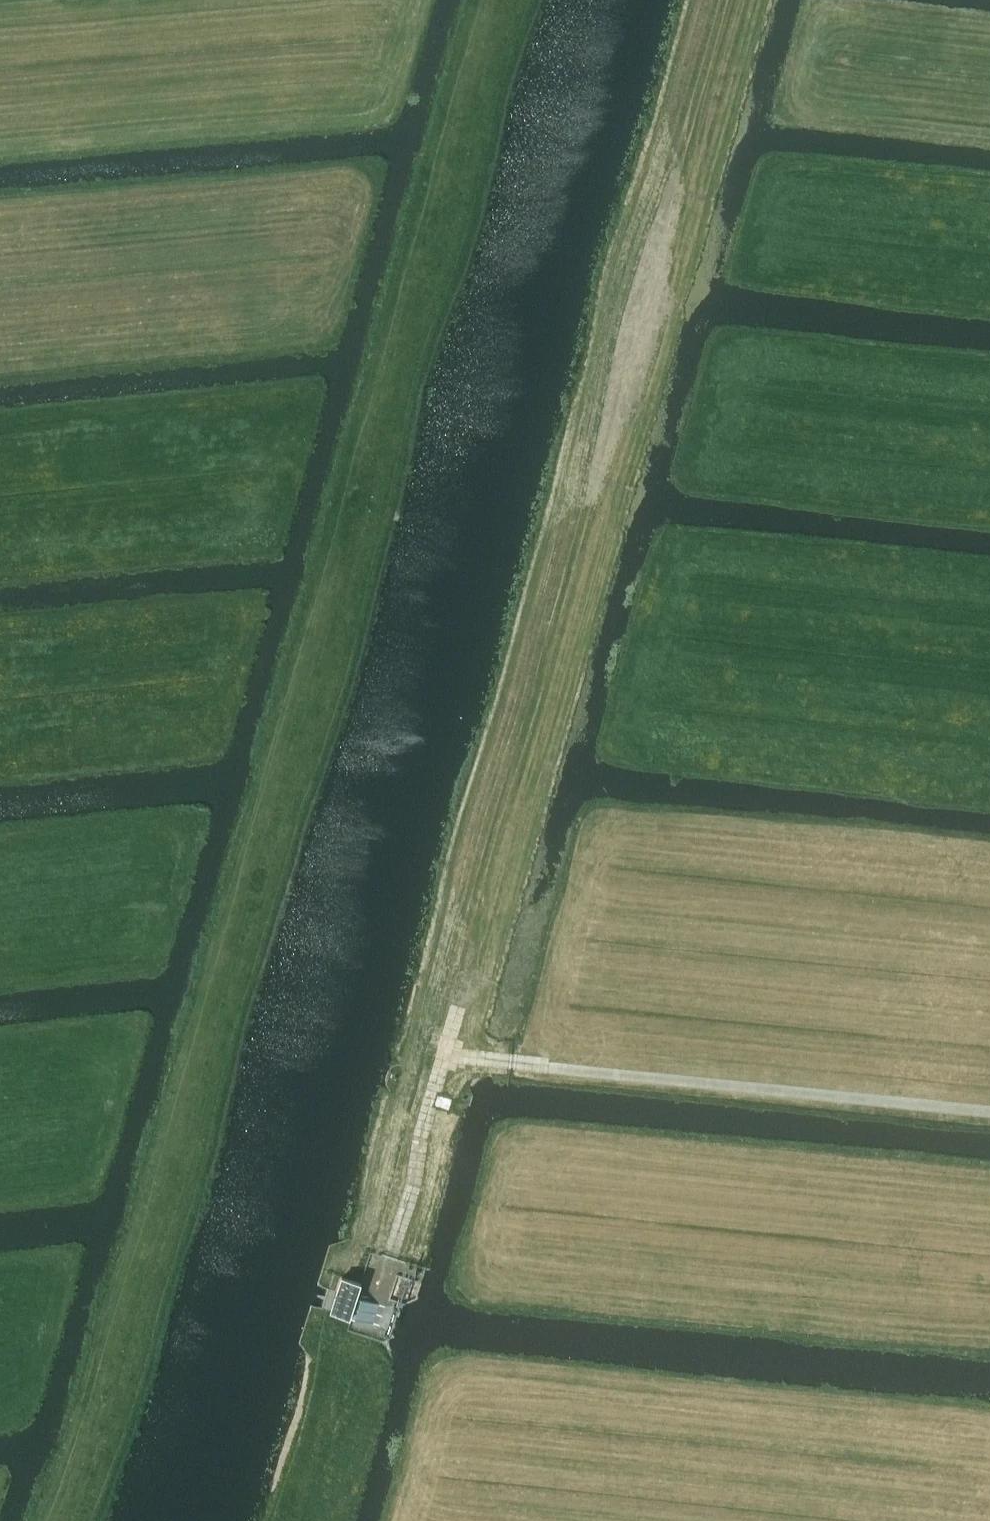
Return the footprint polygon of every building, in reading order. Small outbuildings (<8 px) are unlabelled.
[(350,1318),(351,1318),(361,1283),(342,1277),(331,1312),(350,1318)]
